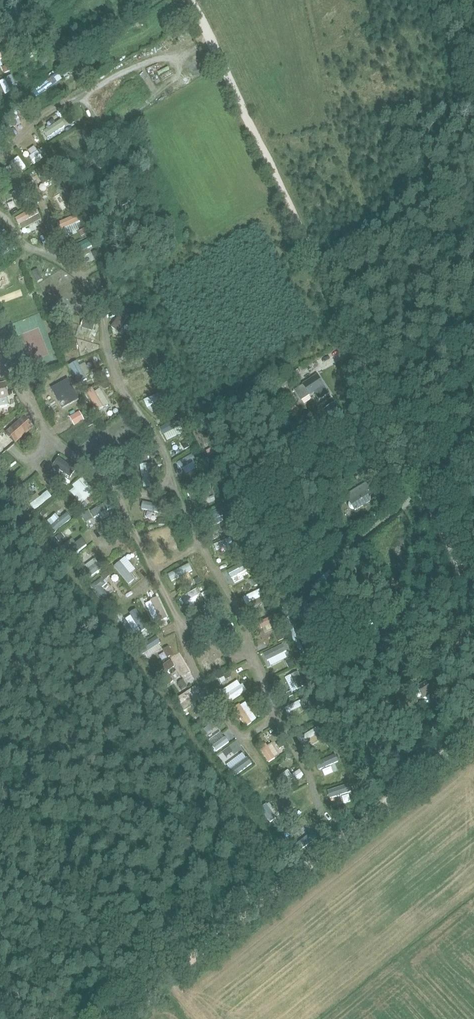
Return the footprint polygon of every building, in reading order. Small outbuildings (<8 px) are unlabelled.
[(40,126),(45,136),(67,123),(61,114),(40,126)] [(24,146),(32,159),(41,153),(32,140),(24,146)] [(16,171),(26,162),(15,151),(5,160),(16,171)] [(16,209),(20,218),(36,211),(32,202),(16,209)] [(68,222),(58,231),(65,239),(75,230),(68,222)] [(33,253),(25,259),(37,277),(41,274),(46,281),(55,276),(41,256),(37,259),(33,253)] [(88,330),(93,332),(96,321),(85,318),(82,326),(89,328),(88,330)] [(40,325),(22,333),(33,355),(50,347),(40,325)] [(83,359),(78,361),(76,356),(68,360),(78,380),(90,374),(83,359)] [(310,395),(314,393),(319,401),(329,394),(317,376),(304,385),(297,390),(304,399),(310,395)] [(51,389),(56,398),(62,409),(79,400),(68,380),(51,389)] [(108,401),(97,382),(92,385),(103,404),(108,401)] [(93,408),(101,405),(92,384),(85,386),(93,408)] [(145,403),(154,400),(152,392),(143,394),(145,403)] [(109,402),(105,406),(110,412),(115,407),(109,402)] [(335,403),(324,410),(333,424),(344,417),(335,403)] [(80,406),(69,412),(74,421),(85,416),(80,406)] [(22,414),(3,427),(11,438),(30,425),(22,414)] [(53,461),(60,467),(67,459),(60,453),(53,461)] [(151,457),(139,459),(141,470),(153,468),(151,457)] [(67,481),(78,499),(95,489),(84,472),(67,481)] [(347,498),(355,511),(371,501),(366,493),(370,490),(367,485),(347,498)] [(26,495),(34,505),(44,498),(36,488),(26,495)] [(83,532),(66,543),(71,552),(89,541),(83,532)] [(94,554),(83,559),(89,570),(99,564),(94,554)] [(121,555),(112,561),(127,582),(136,575),(121,555)] [(166,569),(172,581),(186,575),(184,571),(192,567),(189,559),(166,569)] [(101,597),(111,592),(102,574),(92,579),(101,597)] [(200,587),(206,584),(204,578),(197,581),(200,587)] [(197,583),(180,592),(186,603),(202,595),(197,583)] [(256,589),(242,590),(243,598),(256,597),(256,589)] [(153,618),(166,613),(157,592),(145,597),(153,618)] [(130,606),(131,611),(127,612),(134,630),(146,626),(138,604),(130,606)] [(303,613),(308,622),(322,614),(317,605),(303,613)] [(259,626),(269,621),(265,613),(255,617),(259,626)] [(156,633),(141,640),(147,651),(162,644),(156,633)] [(263,651),(272,666),(289,656),(280,641),(263,651)] [(163,656),(174,649),(170,642),(159,649),(163,656)] [(174,676),(169,668),(175,664),(170,656),(157,663),(167,680),(174,676)] [(218,674),(220,680),(226,677),(224,671),(218,674)] [(227,698),(246,690),(240,676),(221,684),(227,698)] [(417,689),(422,698),(436,688),(431,680),(417,689)] [(181,701),(201,692),(197,682),(177,692),(181,701)] [(242,699),(233,703),(236,709),(245,705),(242,699)] [(215,745),(232,738),(228,731),(224,732),(221,725),(209,730),(215,745)] [(258,743),(267,756),(275,751),(266,737),(258,743)] [(286,765),(279,769),(282,774),(289,770),(286,765)] [(297,781),(292,770),(284,774),(289,785),(297,781)] [(327,795),(346,794),(346,783),(327,783),(327,795)]
